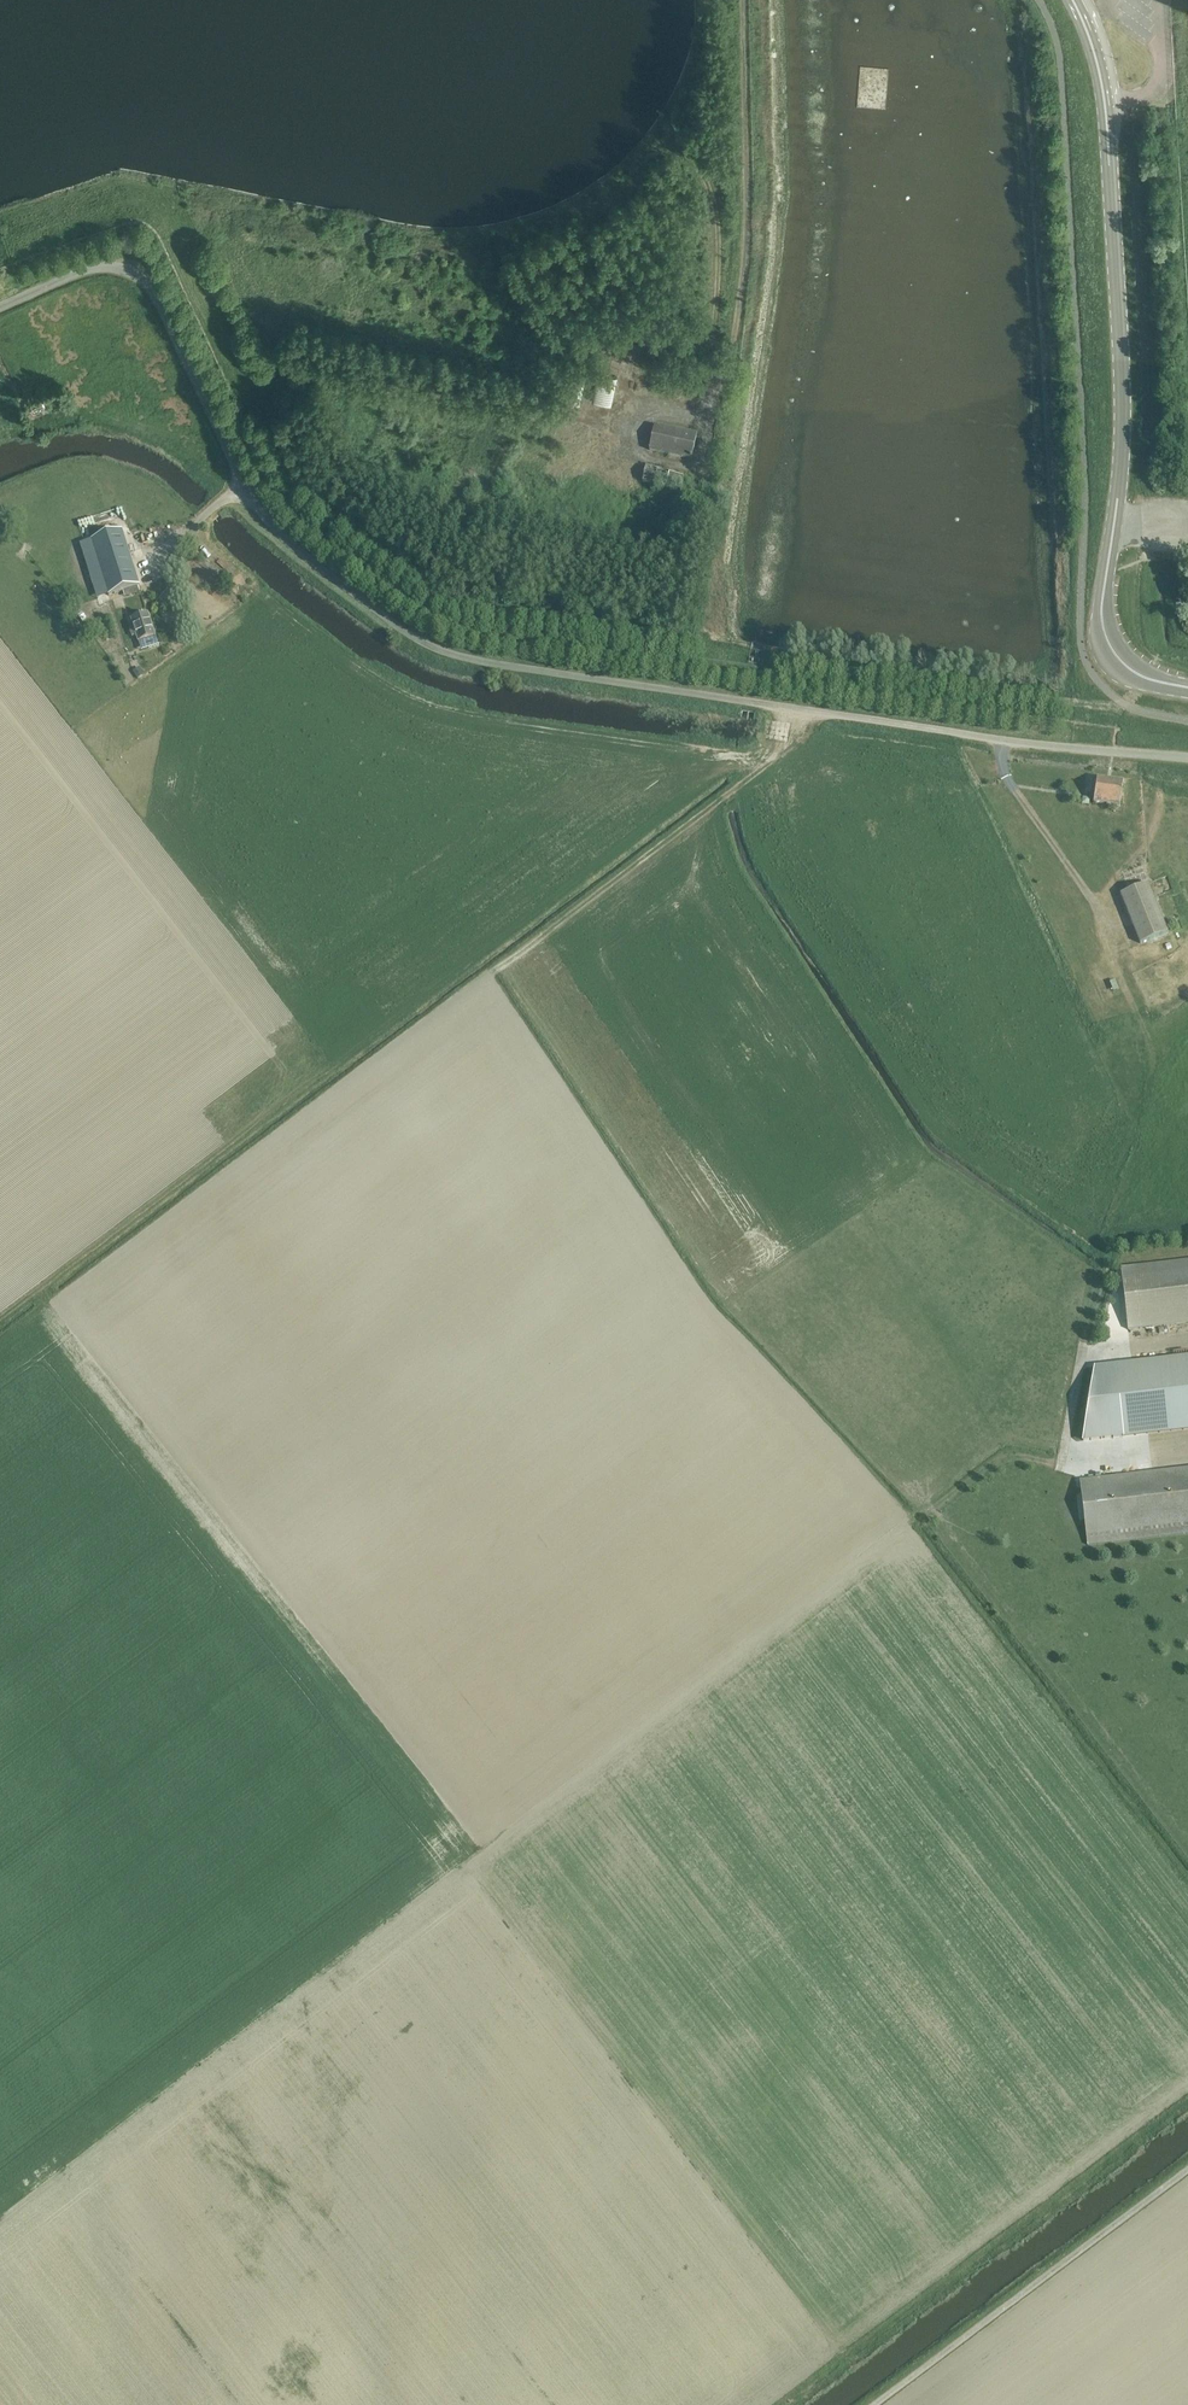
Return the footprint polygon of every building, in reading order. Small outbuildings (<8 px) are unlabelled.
[(598,373),(592,401),(611,405),(617,377),(598,373)] [(35,401),(38,409),(55,402),(52,394),(35,401)] [(649,450),(692,459),(697,435),(655,426),(649,450)] [(684,476),(646,468),(643,482),(681,490),(684,476)] [(122,591),(138,586),(139,586),(122,531),(92,540),(109,596),(122,591)] [(140,592),(138,586),(122,591),(124,597),(140,592)] [(148,614),(131,619),(139,642),(147,640),(149,648),(159,645),(156,635),(155,636),(148,614)] [(138,666),(132,671),(136,678),(143,674),(138,666)] [(1094,803),(1120,806),(1123,782),(1097,778),(1094,803)] [(1148,884),(1120,895),(1140,944),(1167,933),(1148,884)] [(1128,1330),(1187,1323),(1187,1260),(1121,1268),(1128,1330)] [(1114,1365),(1123,1436),(1187,1428),(1187,1357),(1114,1365)] [(1114,1365),(1095,1367),(1083,1441),(1123,1436),(1114,1365)] [(1080,1481),(1086,1535),(1187,1523),(1187,1469),(1080,1481)]
